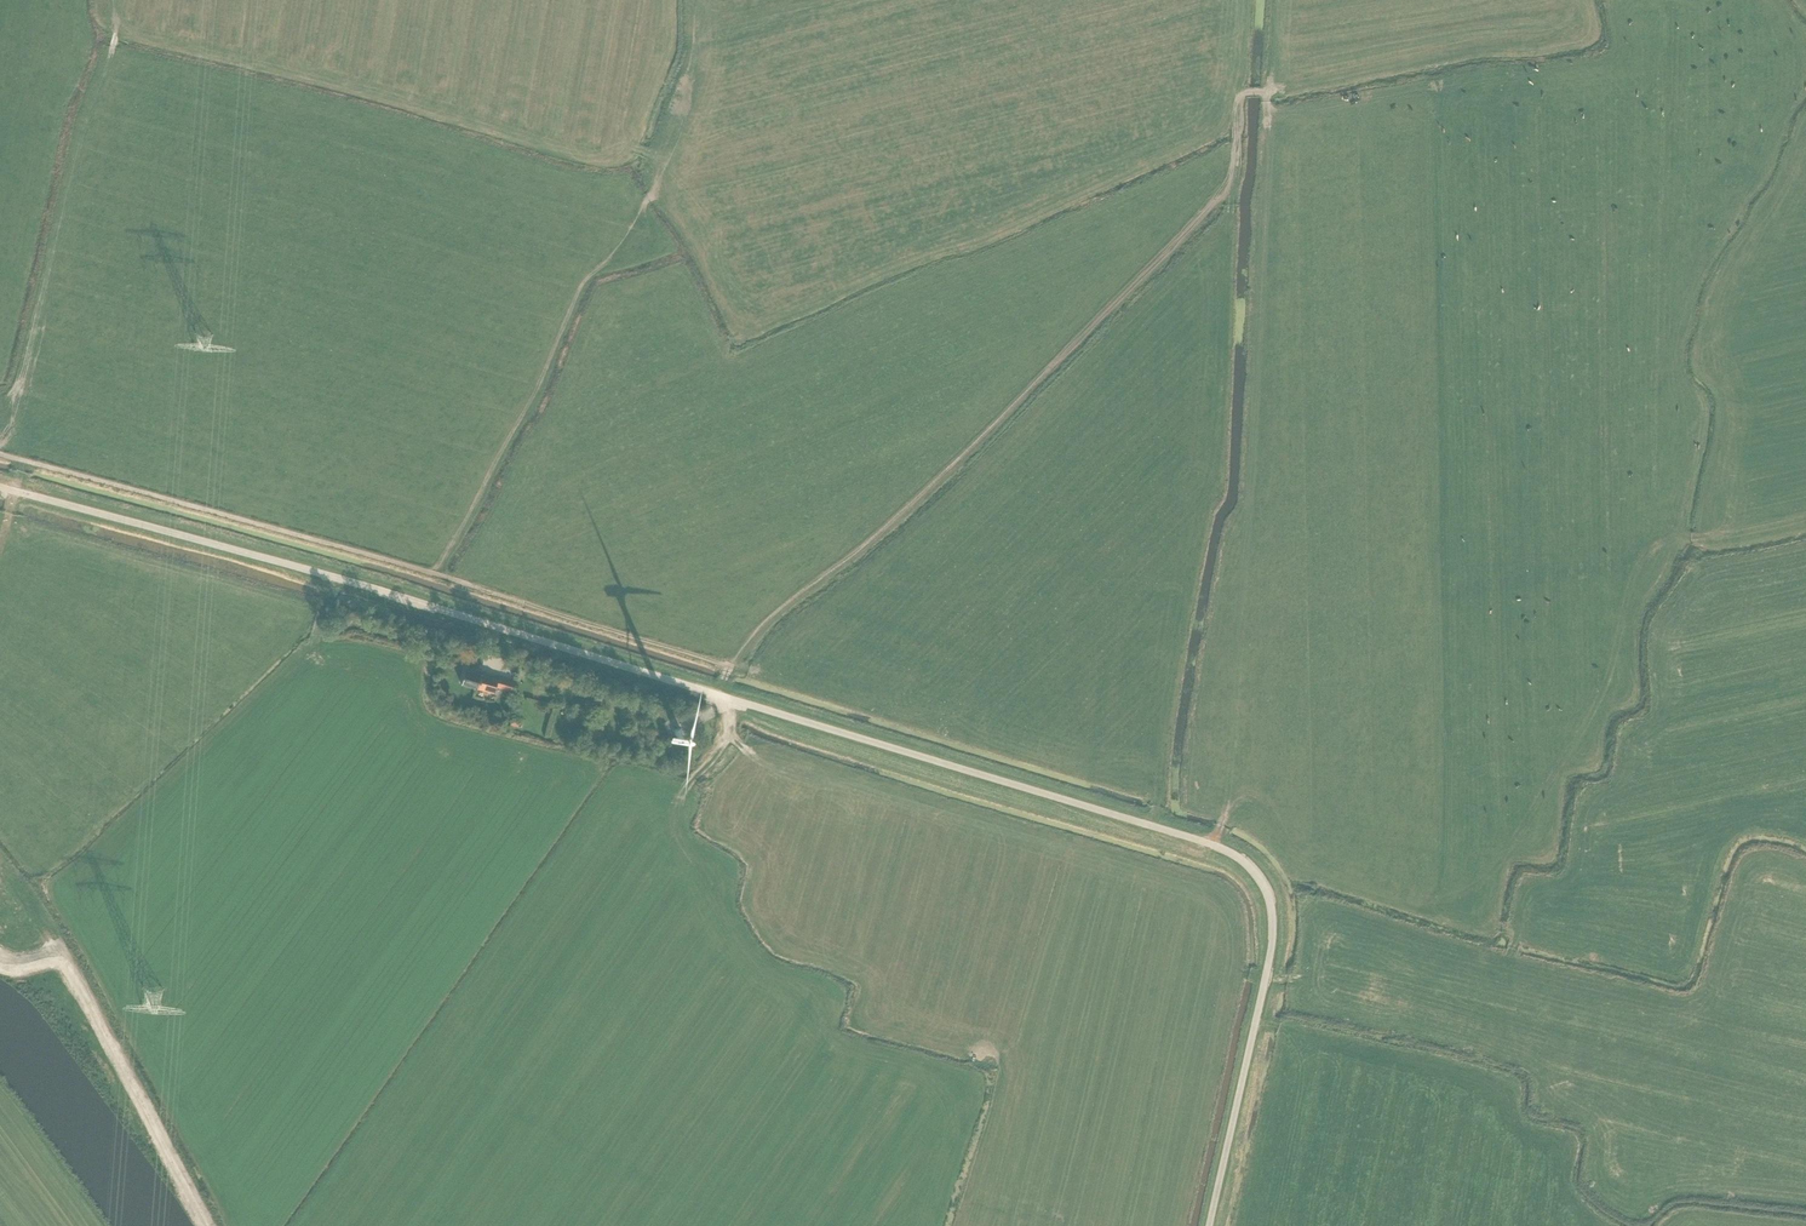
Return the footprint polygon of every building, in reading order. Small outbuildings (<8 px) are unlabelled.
[(514,680),(524,682),(528,664),(519,661),(514,680)] [(498,680),(465,670),(461,684),(477,689),(494,694),(496,688),(513,692),(516,683),(499,678),(498,680)] [(582,732),(591,737),(595,729),(586,724),(582,732)]
